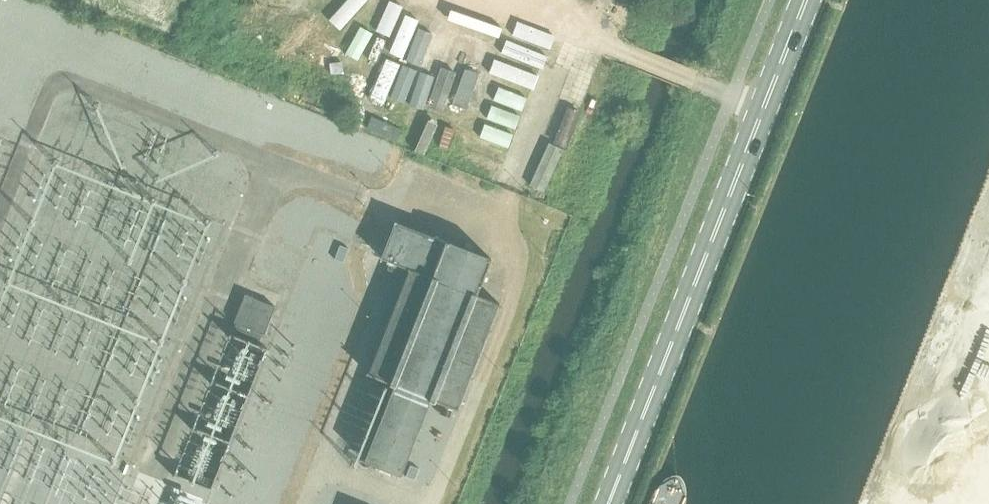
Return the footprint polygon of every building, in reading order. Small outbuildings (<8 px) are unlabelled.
[(453,9),(457,0),(427,0),(453,9)] [(435,21),(429,35),(440,39),(446,25),(435,21)] [(510,57),(540,68),(544,58),(515,46),(510,57)] [(364,99),(376,103),(388,69),(365,61),(359,80),(369,83),(364,99)] [(457,99),(471,104),(484,69),(469,64),(457,99)] [(408,122),(426,77),(411,71),(393,116),(408,122)] [(531,98),(534,85),(500,78),(497,91),(531,98)] [(384,91),(379,109),(389,112),(394,94),(384,91)] [(422,102),(408,135),(419,140),(433,106),(422,102)] [(521,132),(525,119),(483,107),(480,120),(521,132)] [(569,146),(573,127),(563,125),(558,144),(569,146)] [(471,144),(465,160),(503,175),(509,159),(471,144)] [(536,181),(551,187),(564,157),(549,151),(536,181)] [(459,410),(501,303),(478,294),(492,259),(397,222),(383,258),(410,269),(369,373),(396,383),(365,461),(403,476),(433,400),(459,410)] [(276,307),(245,295),(234,322),(265,335),(276,307)]
